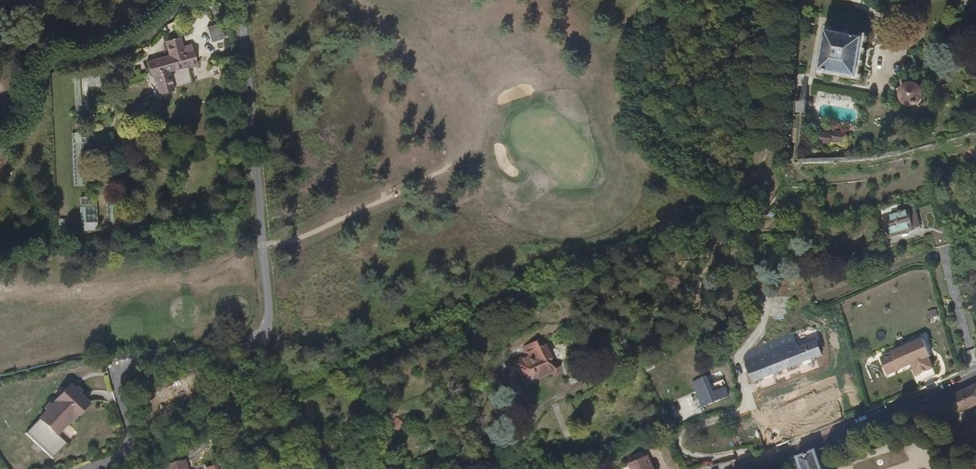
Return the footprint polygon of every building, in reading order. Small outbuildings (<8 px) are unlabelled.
[(826,75),(839,77),(838,80),(844,81),(844,78),(854,79),(854,83),(859,84),(860,81),(862,81),(863,75),(861,75),(862,67),(864,67),(865,62),(863,62),(864,55),(866,55),(867,50),(865,50),(866,43),(868,43),(869,38),(867,38),(867,34),(862,33),(861,35),(851,34),(852,32),(846,31),(846,33),(833,31),(833,29),(828,28),(820,77),(826,78),(826,75)] [(231,48),(230,32),(213,35),(216,51),(231,48)] [(171,46),(173,63),(197,59),(192,33),(182,36),(183,44),(171,46)] [(157,79),(160,99),(171,98),(167,77),(188,73),(192,76),(201,74),(197,59),(173,63),(150,66),(151,80),(157,79)] [(923,97),(923,95),(923,92),(922,90),(921,88),(920,86),(918,85),(916,84),(914,83),(912,83),(909,83),(907,83),(905,84),(903,86),(902,87),(901,89),(900,91),(899,93),(899,95),(900,98),(900,100),(902,102),(903,103),(905,105),(907,106),(909,106),(911,106),(914,106),(916,105),(918,104),(919,103),(921,101),(922,99),(923,97)] [(796,102),(795,116),(806,116),(807,101),(796,102)] [(835,142),(834,148),(844,150),(846,144),(835,142)] [(913,201),(896,206),(898,212),(883,216),(889,237),(914,229),(909,211),(915,209),(913,201)] [(525,384),(549,373),(555,376),(559,367),(553,365),(541,339),(522,348),(526,358),(515,364),(525,384)] [(795,342),(746,361),(754,382),(822,355),(816,340),(797,348),(795,342)] [(936,365),(926,342),(897,356),(897,357),(884,363),(889,374),(902,368),(901,366),(911,361),(917,374),(936,365)] [(694,384),(703,407),(725,398),(722,391),(715,394),(709,378),(694,384)] [(975,405),(975,386),(923,409),(926,416),(930,425),(975,405)] [(45,414),(23,437),(48,462),(63,447),(53,437),(69,421),(70,422),(85,407),(76,398),(79,395),(74,390),(71,393),(67,389),(53,404),(54,405),(50,409),(47,406),(42,411),(45,414)] [(801,468),(823,468),(816,450),(797,457),(797,458),(798,461),(801,468)] [(645,457),(630,464),(633,468),(650,468),(645,457)] [(962,462),(964,468),(975,468),(975,457),(962,462)] [(961,459),(947,463),(949,468),(964,468),(961,459)] [(788,464),(790,468),(798,468),(801,468),(798,461),(788,464)]
